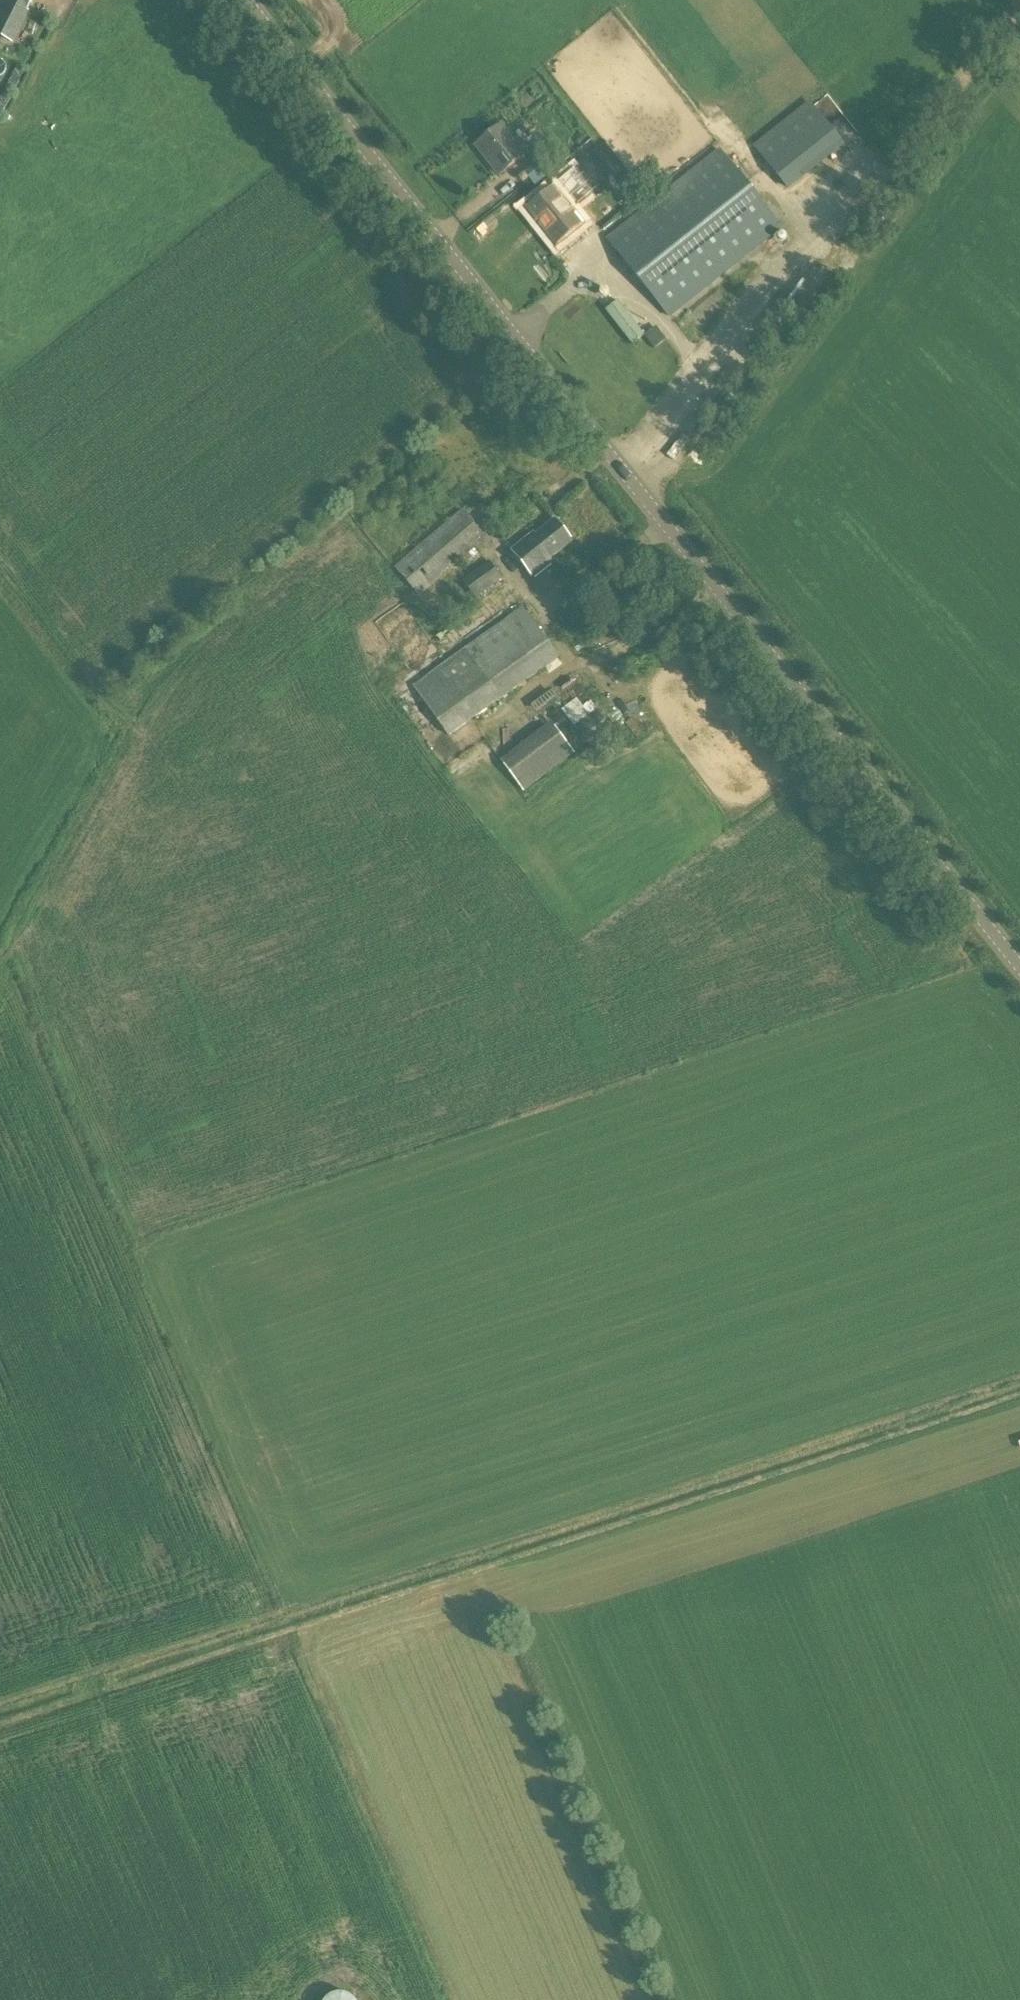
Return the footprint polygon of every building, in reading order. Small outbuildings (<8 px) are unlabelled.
[(27,9),(31,0),(9,0),(27,9)] [(13,22),(0,9),(0,35),(13,22)] [(788,188),(843,143),(812,106),(757,150),(788,188)] [(499,176),(526,154),(502,123),(475,145),(499,176)] [(669,319),(783,228),(719,148),(605,239),(669,319)] [(555,248),(585,225),(554,185),(524,208),(555,248)] [(656,329),(645,337),(653,348),(665,340),(656,329)] [(486,539),(461,510),(395,567),(419,596),(486,539)] [(572,541),(554,519),(534,535),(533,532),(511,550),(533,577),(552,561),(550,559),(572,541)] [(475,597),(502,578),(489,561),(462,580),(475,597)] [(448,737),(559,657),(521,607),(412,686),(448,737)] [(575,703),(566,709),(576,724),(585,718),(575,703)] [(575,728),(588,744),(611,726),(598,710),(575,728)] [(524,786),(578,752),(562,726),(507,761),(524,786)] [(330,1994),(327,1996),(325,1998),(324,1999),(356,1999),(355,1999),(353,1996),(350,1994),(347,1993),(343,1992),(340,1992),(336,1992),(333,1993),(330,1994)]
